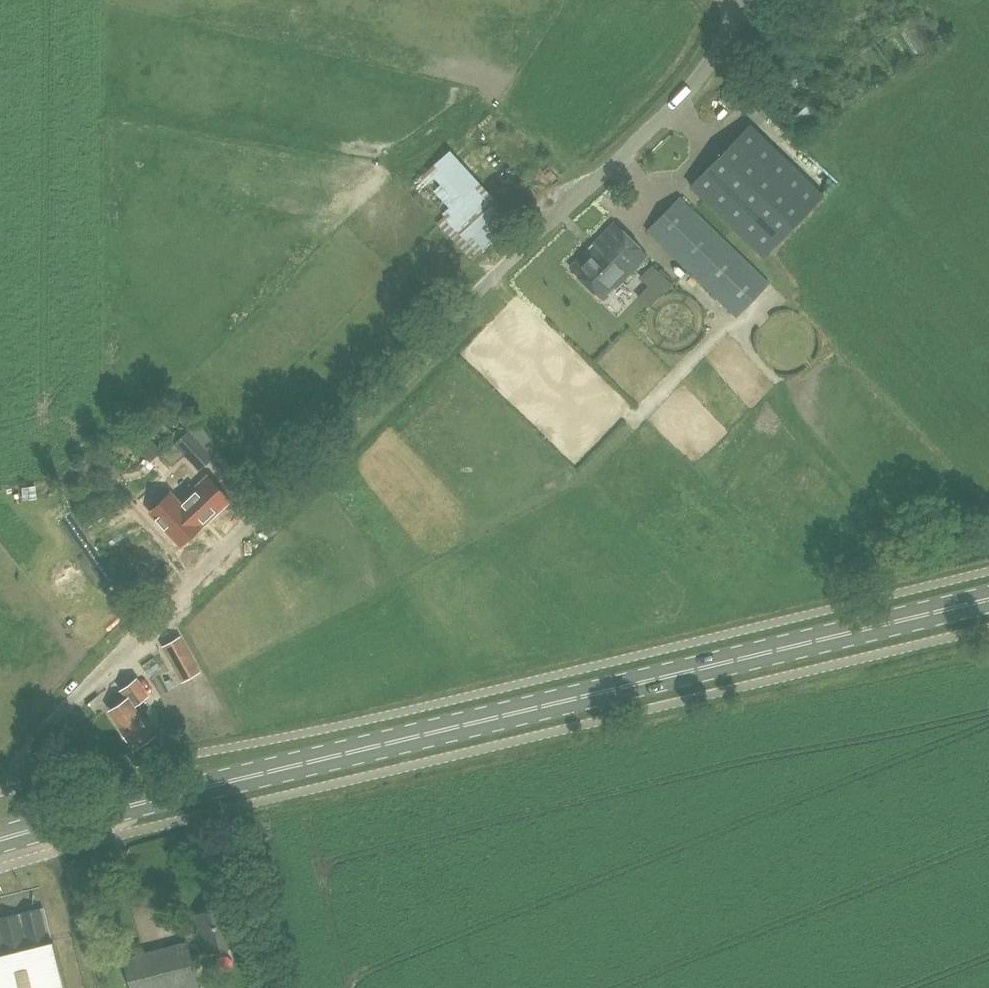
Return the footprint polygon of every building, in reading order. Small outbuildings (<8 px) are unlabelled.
[(750,124),(691,185),(765,256),(824,195),(811,183),(752,124),(750,124)] [(411,185),(452,233),(463,225),(482,247),(505,227),(485,204),(496,194),(455,147),(411,185)] [(769,282),(680,197),(647,231),(737,316),(769,282)] [(604,299),(648,256),(615,223),(571,266),(604,299)] [(698,308),(661,342),(675,357),(707,327),(700,320),(705,315),(698,308)] [(189,429),(174,443),(199,470),(214,456),(189,429)] [(200,527),(229,500),(209,478),(180,506),(170,494),(150,513),(182,546),(201,528),(200,527)] [(201,672),(181,634),(163,643),(183,682),(201,672)] [(109,706),(114,712),(136,745),(153,733),(134,705),(148,695),(137,679),(123,689),(127,694),(109,706)] [(227,905),(196,913),(206,952),(237,944),(227,905)] [(0,918),(0,987),(66,987),(54,939),(51,940),(43,907),(0,918)] [(187,942),(125,958),(132,987),(198,987),(187,942)]
